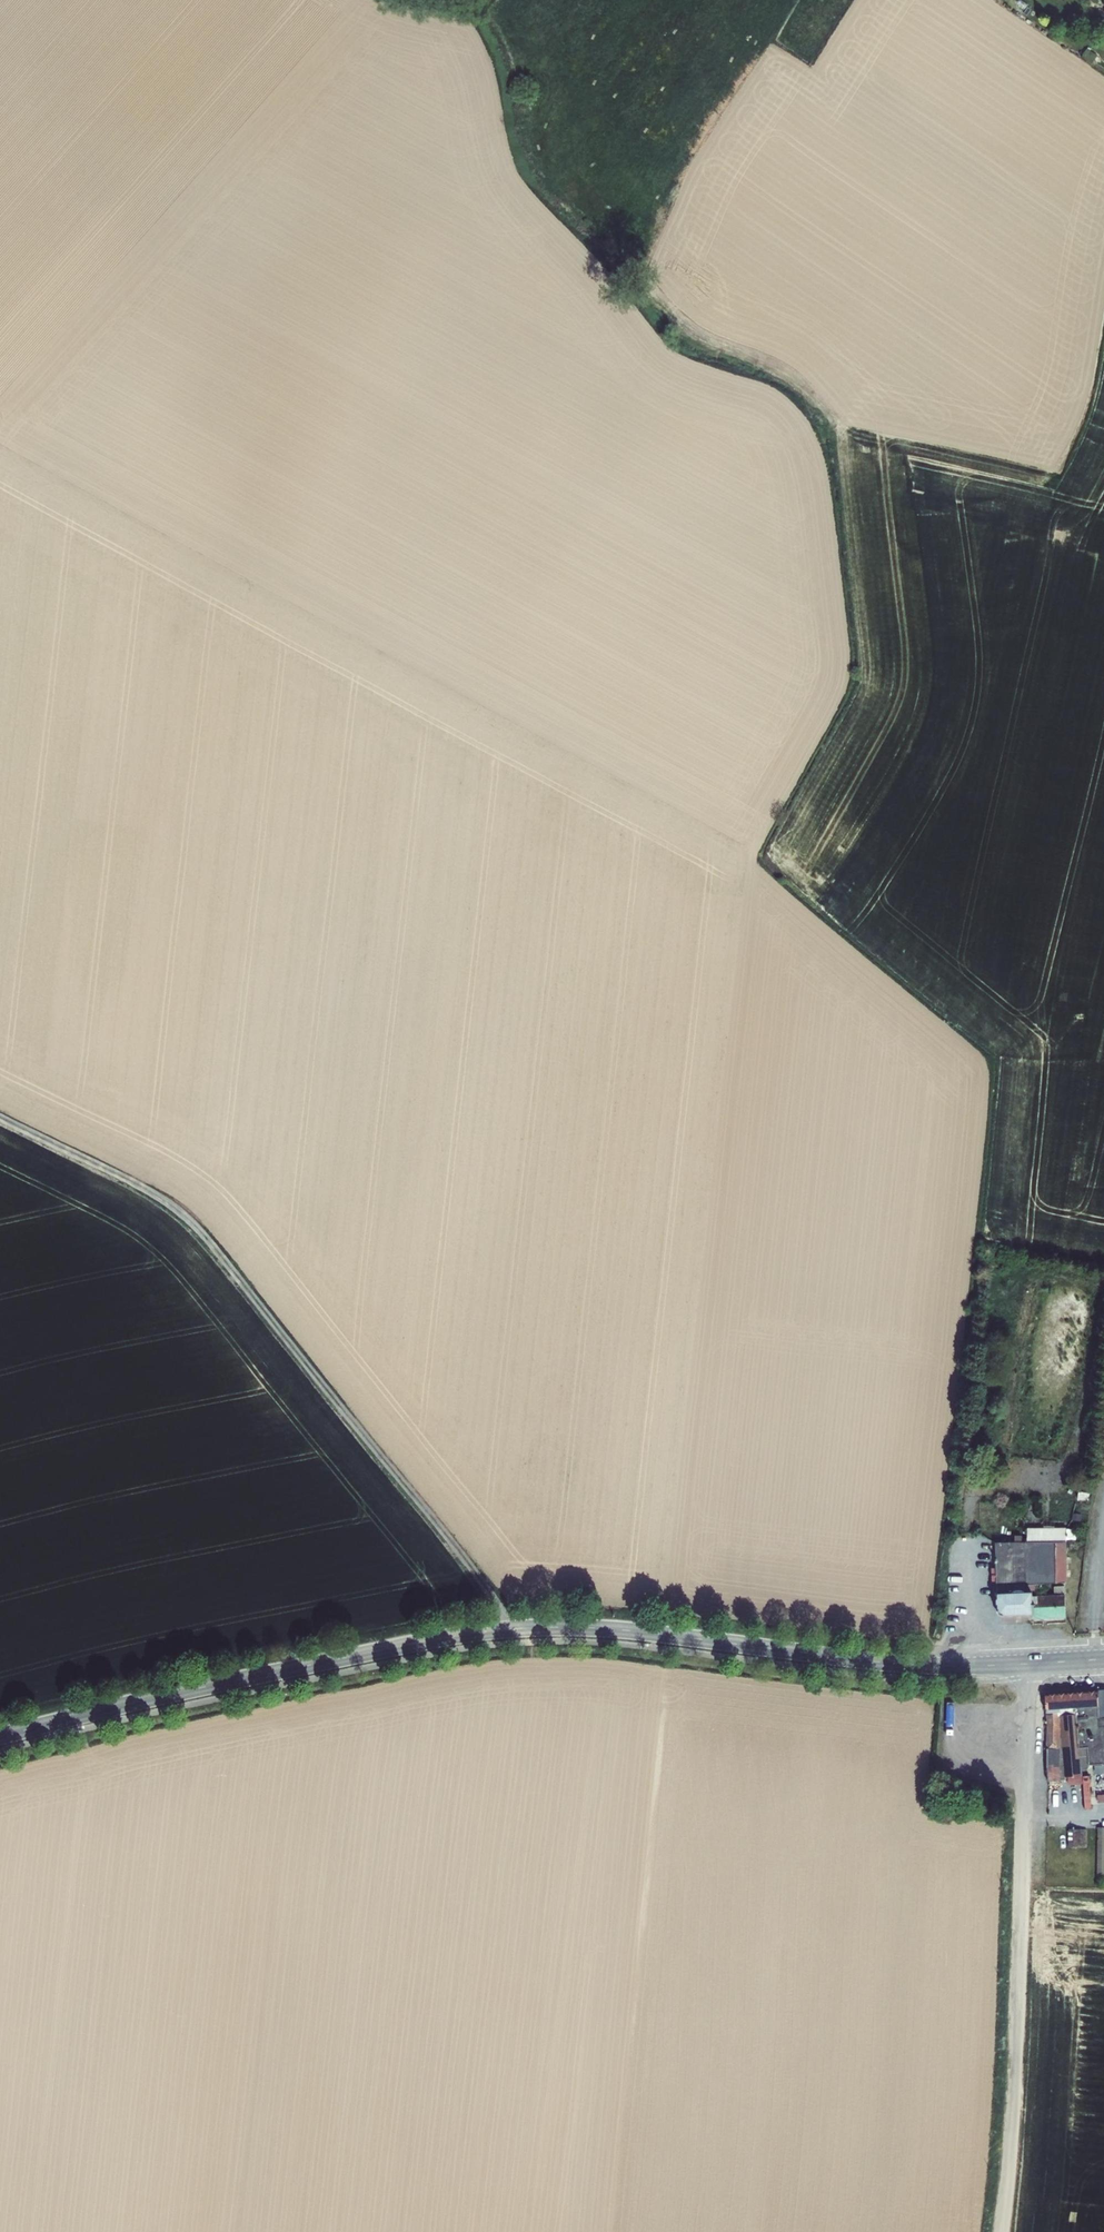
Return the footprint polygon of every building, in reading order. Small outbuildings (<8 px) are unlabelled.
[(1086,49),(1081,57),(1091,64),(1096,56),(1086,49)] [(994,1587),(994,1591),(994,1593),(995,1593),(996,1611),(1002,1616),(1031,1615),(1031,1596),(1034,1596),(1034,1589),(1040,1589),(1040,1584),(1066,1582),(1066,1529),(1027,1529),(1026,1542),(995,1543),(996,1584),(994,1587)] [(1031,1615),(1031,1619),(1065,1617),(1064,1594),(1063,1587),(1053,1587),(1054,1595),(1034,1596),(1031,1596),(1031,1615)] [(1044,1694),(1046,1749),(1047,1782),(1064,1780),(1064,1777),(1081,1776),(1080,1771),(1086,1770),(1089,1765),(1102,1764),(1102,1765),(1103,1765),(1103,1768),(1103,1690),(1097,1690),(1044,1694)] [(1091,1774),(1084,1775),(1085,1807),(1092,1807),(1091,1774)]
